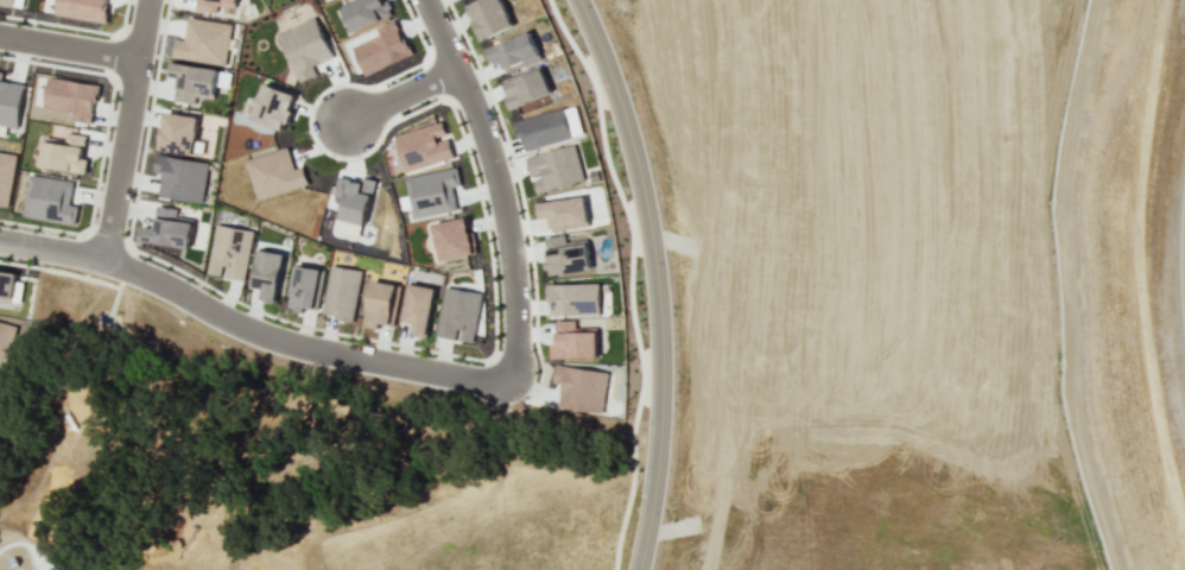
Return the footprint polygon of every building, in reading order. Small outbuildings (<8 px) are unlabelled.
[(55,13),(107,23),(108,11),(107,11),(108,4),(106,4),(106,0),(57,0),(55,13)] [(216,13),(217,4),(235,6),(236,0),(198,0),(196,10),(216,13)] [(391,16),(384,0),(360,0),(361,1),(342,9),(353,33),(391,16)] [(512,29),(503,0),(481,0),(469,4),(479,39),(512,29)] [(173,58),(225,66),(232,24),(187,17),(184,40),(176,39),(173,58)] [(313,66),(333,57),(316,17),(278,33),(300,82),(317,75),(313,66)] [(352,47),(365,76),(411,55),(396,19),(376,28),(379,35),(352,47)] [(490,63),(501,60),(505,72),(540,61),(531,33),(486,47),(490,63)] [(214,98),(218,69),(172,63),(170,77),(178,78),(175,102),(196,105),(197,96),(214,98)] [(504,83),(508,95),(503,96),(508,109),(551,93),(542,69),(504,83)] [(18,127),(24,84),(2,81),(3,72),(0,71),(0,125),(18,127)] [(49,75),(43,107),(72,112),(71,119),(91,122),(93,110),(91,110),(94,101),(96,101),(97,95),(99,95),(100,84),(49,75)] [(251,120),(285,130),(295,94),(262,84),(251,120)] [(513,122),(563,108),(571,138),(525,152),(521,138),(518,138),(515,127),(514,128),(513,122)] [(166,110),(198,116),(197,129),(198,129),(196,140),(195,140),(192,154),(157,147),(158,140),(157,140),(159,126),(164,127),(165,122),(164,122),(166,110)] [(394,135),(442,121),(445,134),(435,137),(437,141),(448,139),(452,157),(406,172),(394,135)] [(45,137),(44,140),(43,140),(39,165),(85,173),(88,158),(82,158),(83,148),(84,148),(87,135),(66,132),(65,139),(45,137)] [(526,157),(574,144),(583,179),(537,194),(533,180),(543,177),(541,173),(531,177),(526,157)] [(294,169),(289,148),(246,158),(256,198),(308,186),(304,167),(294,169)] [(9,207),(17,154),(0,152),(0,206),(9,207)] [(157,153),(209,162),(203,202),(159,195),(163,173),(154,171),(157,153)] [(413,218),(404,178),(456,166),(460,185),(451,186),(457,209),(413,218)] [(30,173),(23,215),(76,224),(78,205),(70,204),(74,180),(30,173)] [(375,180),(360,177),(359,182),(338,177),(334,195),(344,198),(339,219),(364,226),(375,180)] [(538,203),(584,196),(588,226),(551,232),(549,216),(539,218),(538,203)] [(140,240),(189,248),(194,218),(177,216),(178,208),(158,204),(154,227),(144,226),(142,230),(141,230),(140,240)] [(441,261),(476,253),(475,246),(476,245),(474,232),(468,233),(465,217),(432,224),(436,236),(435,236),(437,248),(438,248),(441,261)] [(217,223),(254,230),(246,280),(226,277),(228,265),(223,265),(221,276),(208,272),(217,223)] [(545,238),(564,235),(565,242),(587,239),(590,270),(549,276),(547,268),(544,270),(543,261),(547,260),(545,238)] [(259,249),(284,254),(275,303),(265,302),(266,298),(260,297),(262,289),(252,286),(259,249)] [(294,265),(324,270),(317,310),(303,308),(302,312),(293,311),(293,308),(287,306),(294,265)] [(330,265),(361,270),(353,322),(335,318),(336,316),(322,312),(330,265)] [(13,310),(18,273),(0,270),(0,308),(13,310)] [(372,280),(400,285),(393,325),(378,323),(376,329),(362,327),(372,280)] [(545,285),(597,283),(598,315),(550,316),(550,303),(547,303),(546,291),(545,291),(545,285)] [(410,284),(435,289),(426,337),(412,335),(413,323),(403,321),(410,284)] [(445,286),(482,293),(473,342),(460,340),(461,329),(457,329),(455,340),(436,336),(445,286)] [(556,321),(575,319),(575,328),(596,328),(596,357),(550,359),(550,344),(556,343),(556,321)] [(556,365),(607,373),(602,413),(557,406),(562,384),(552,382),(556,365)]
